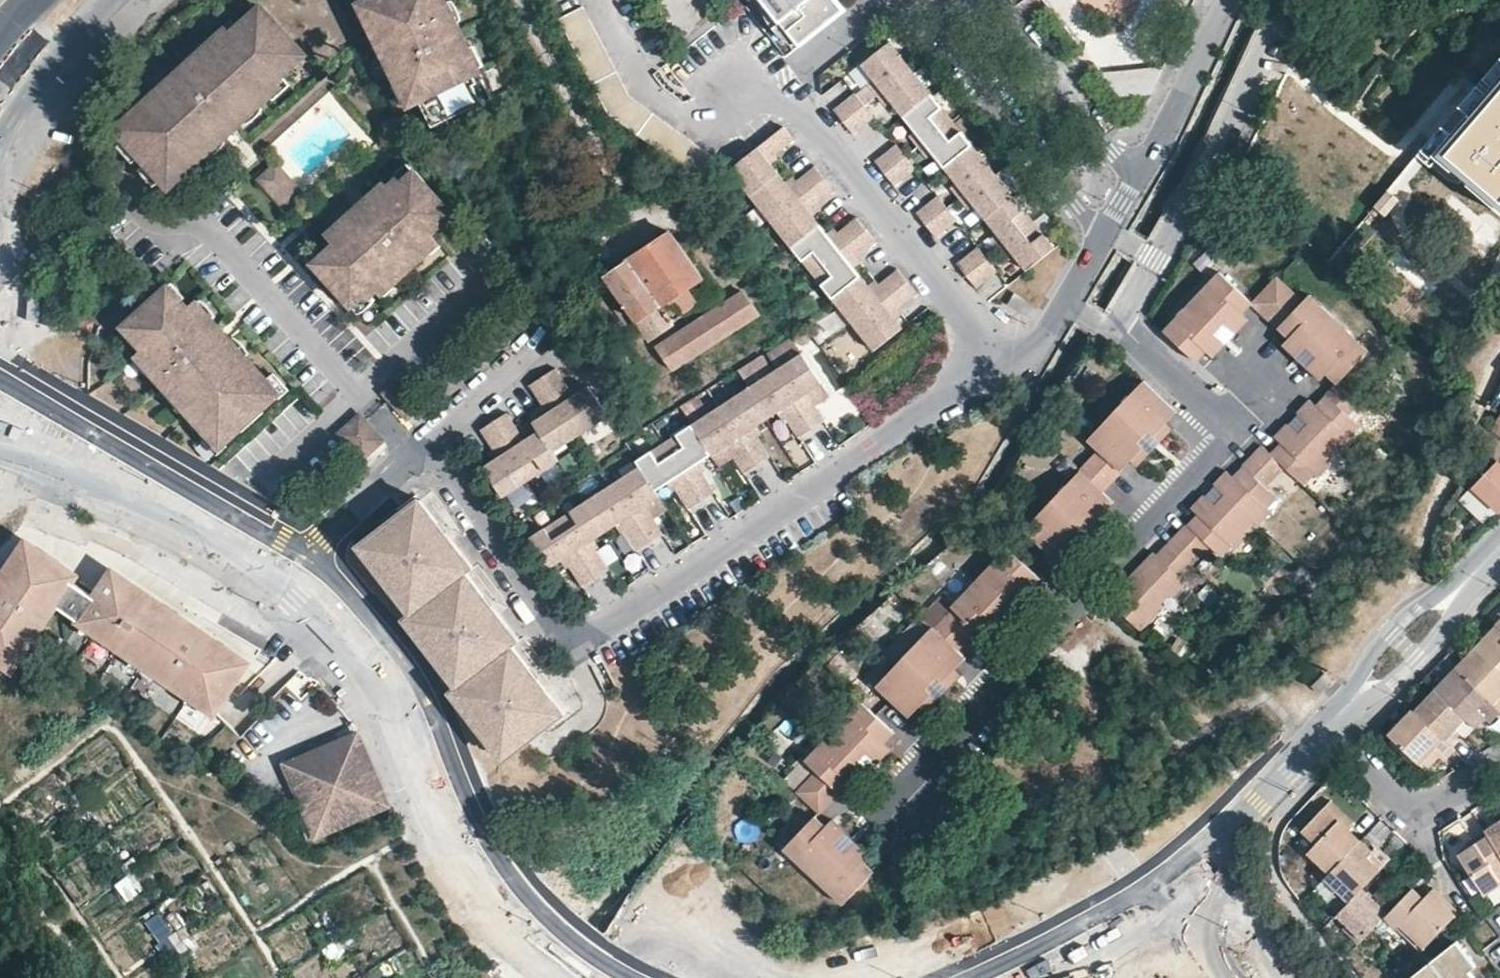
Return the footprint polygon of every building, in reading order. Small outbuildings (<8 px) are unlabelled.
[(444,0),(366,0),(369,6),(363,9),(375,33),(379,31),(384,40),(380,42),(404,93),(408,91),(414,101),(421,98),(435,126),(459,114),(484,102),(476,85),(480,83),(469,62),(476,58),(453,12),(448,15),(444,5),(446,4),(444,0)] [(799,42),(803,45),(847,10),(839,0),(767,0),(769,2),(799,42)] [(799,42),(769,2),(764,6),(767,13),(776,29),(784,38),(795,46),(799,42)] [(716,157),(631,95),(585,5),(561,17),(561,18),(610,113),(697,176),(705,188),(727,173),(716,157)] [(302,48),(265,7),(234,35),(229,31),(209,48),(212,51),(205,57),(200,53),(162,87),(166,92),(159,99),(157,96),(119,130),(137,151),(143,146),(158,162),(153,167),(171,187),(209,153),(205,150),(213,143),(216,146),(254,112),(250,109),(258,102),(261,106),(280,88),(276,83),(284,76),(281,73),(290,65),(288,61),(302,48)] [(1160,67),(1100,72),(1119,96),(1148,94),(1160,67)] [(1056,251),(913,69),(885,90),(1027,273),(1056,251)] [(878,116),(859,92),(837,109),(857,133),(878,116)] [(1445,175),(1473,200),(1466,209),(1485,225),(1499,207),(1499,110),(1445,175)] [(832,238),(811,211),(836,192),(817,167),(792,186),(771,159),(796,140),(786,127),(731,169),(875,352),(903,330),(892,315),(918,295),(899,270),(873,290),(852,263),(877,243),(858,219),(832,238)] [(920,168),(900,144),(879,161),(886,170),(898,185),(920,168)] [(305,196),(276,165),(259,180),(289,212),(305,196)] [(452,210),(414,170),(401,182),(398,179),(381,195),(377,190),(339,226),(344,230),(335,238),(341,244),(317,265),(354,306),(369,293),(372,296),(389,280),(393,285),(431,250),(426,245),(435,237),(429,232),(452,210)] [(1390,189),(1376,204),(1379,206),(1366,221),(1375,230),(1402,201),(1390,189)] [(961,220),(941,195),(920,212),(939,236),(939,237),(961,220)] [(672,232),(604,276),(648,340),(717,296),(672,232)] [(1000,271),(981,246),(960,262),(979,287),(1000,271)] [(1181,325),(1170,337),(1194,358),(1204,348),(1209,351),(1223,337),(1227,333),(1222,328),(1227,322),(1233,326),(1245,313),(1255,303),(1220,271),(1197,296),(1201,299),(1191,309),(1187,306),(1174,319),(1181,325)] [(1279,277),(1255,303),(1279,325),(1284,321),(1294,331),(1289,336),(1303,348),(1308,352),(1312,348),(1318,353),(1314,358),(1325,369),(1339,381),(1369,348),(1345,326),(1341,330),(1330,320),(1334,316),(1320,304),(1314,309),(1304,300),(1279,277)] [(743,291),(656,347),(673,371),(760,315),(743,291)] [(241,352),(207,314),(204,317),(196,309),(192,313),(183,304),(180,307),(167,293),(126,330),(147,353),(145,355),(152,363),(148,368),(182,406),(187,402),(193,409),(191,411),(225,449),(282,397),(248,360),(245,363),(238,355),(241,352)] [(1035,304),(1017,293),(1011,303),(1029,315),(1035,304)] [(1310,293),(1304,300),(1314,309),(1320,304),(1310,293)] [(1197,296),(1187,306),(1191,309),(1201,299),(1197,296)] [(813,323),(826,340),(847,325),(834,307),(813,323)] [(1250,319),(1245,313),(1233,326),(1236,330),(1238,332),(1250,319)] [(1345,326),(1334,316),(1330,320),(1341,330),(1345,326)] [(1164,330),(1170,337),(1181,325),(1174,319),(1164,330)] [(1284,321),(1279,325),(1289,336),(1294,331),(1284,321)] [(1236,330),(1233,326),(1227,322),(1222,328),(1227,333),(1223,337),(1227,340),(1236,330)] [(1298,354),(1303,348),(1289,336),(1283,343),(1297,356),(1298,354)] [(1227,340),(1223,337),(1209,351),(1214,357),(1228,342),(1227,340)] [(1204,348),(1194,358),(1198,362),(1209,351),(1204,348)] [(1298,354),(1309,363),(1314,358),(1308,352),(1303,348),(1298,354)] [(805,355),(635,463),(638,467),(531,535),(531,536),(550,565),(563,557),(581,585),(607,569),(589,540),(618,522),(636,550),(662,533),(644,505),(657,497),(654,492),(671,482),(687,509),(714,492),(697,465),(728,447),(744,473),(770,457),(753,430),(782,412),(799,438),(824,422),(840,412),(805,355)] [(750,382),(769,365),(761,355),(741,372),(750,382)] [(1318,376),(1325,369),(1314,358),(1309,363),(1307,366),(1318,376)] [(610,414),(591,384),(576,393),(558,366),(532,383),(537,391),(550,410),(534,421),(539,428),(527,437),(509,410),(483,427),(496,448),(499,454),(485,464),(504,494),(561,459),(555,450),(583,432),(610,414)] [(1147,380),(1137,390),(1142,395),(1152,386),(1147,380)] [(1362,401),(1339,381),(1316,404),(1310,397),(1297,411),(1298,413),(1307,420),(1297,431),(1288,423),(1287,422),(1275,435),(1279,440),(1269,450),(1262,444),(1232,475),(1227,470),(1213,483),(1215,485),(1224,492),(1215,502),(1206,494),(1205,492),(1190,507),(1197,512),(1160,549),(1157,546),(1144,560),(1148,565),(1138,576),(1134,571),(1117,588),(1122,593),(1112,603),(1142,631),(1164,608),(1160,604),(1171,593),(1176,595),(1192,579),(1186,574),(1215,543),(1219,546),(1225,540),(1231,545),(1236,550),(1250,535),(1246,532),(1254,521),(1260,526),(1271,513),(1267,508),(1282,492),(1271,482),(1285,466),(1300,480),(1310,470),(1315,474),(1318,477),(1331,464),(1327,461),(1337,450),(1342,454),(1354,441),(1349,436),(1364,419),(1354,410),(1362,401)] [(1048,504),(1035,518),(1042,525),(1033,536),(1054,556),(1063,545),(1069,551),(1082,536),(1087,531),(1083,526),(1087,520),(1093,525),(1106,512),(1115,502),(1104,491),(1133,459),(1144,447),(1139,440),(1144,436),(1150,441),(1157,434),(1169,421),(1164,416),(1173,405),(1152,386),(1142,395),(1137,390),(1089,441),(1099,450),(1059,493),(1064,498),(1053,509),(1048,504)] [(1179,411),(1173,405),(1164,416),(1169,421),(1179,411)] [(1307,420),(1298,413),(1288,423),(1297,431),(1307,420)] [(375,446),(352,421),(339,433),(362,458),(375,446)] [(1176,428),(1169,421),(1157,434),(1162,439),(1164,441),(1176,428)] [(1162,439),(1157,434),(1150,441),(1144,436),(1139,440),(1144,447),(1150,451),(1162,439)] [(1150,451),(1144,447),(1133,459),(1140,465),(1152,453),(1150,451)] [(1498,461),(1474,486),(1499,510),(1499,463),(1498,461)] [(1305,485),(1315,474),(1310,470),(1300,480),(1305,485)] [(1215,485),(1206,494),(1215,502),(1224,492),(1215,485)] [(1059,493),(1048,504),(1053,509),(1064,498),(1059,493)] [(411,612),(405,616),(457,685),(451,690),(452,692),(504,760),(525,744),(566,713),(513,644),(521,637),(497,605),(468,569),(475,564),(450,532),(422,497),(379,528),(359,544),(411,612)] [(1112,517),(1106,512),(1093,525),(1098,530),(1099,531),(1112,517)] [(1042,525),(1035,518),(1025,528),(1033,536),(1042,525)] [(1098,530),(1093,525),(1087,520),(1083,526),(1087,531),(1082,536),(1087,541),(1098,530)] [(111,568),(93,594),(71,578),(76,571),(26,536),(0,573),(0,658),(10,665),(27,640),(35,627),(54,600),(77,616),(76,617),(81,620),(104,636),(130,654),(154,670),(186,692),(198,701),(212,710),(221,697),(246,661),(111,568)] [(1087,541),(1082,536),(1069,551),(1076,557),(1089,543),(1087,541)] [(1225,552),(1231,545),(1225,540),(1219,546),(1225,552)] [(1058,561),(1069,551),(1063,545),(1054,556),(1058,561)] [(1008,547),(998,559),(1005,565),(1015,554),(1008,547)] [(895,680),(885,691),(905,712),(916,702),(921,706),(932,694),(940,686),(935,682),(940,676),(945,681),(958,667),(967,659),(959,650),(978,630),(987,638),(998,627),(1009,615),(1004,609),(1010,603),(1015,607),(1020,602),(1031,591),(1026,586),(1037,574),(1015,554),(1005,565),(998,559),(986,570),(992,574),(980,585),(976,581),(911,650),(916,654),(904,666),(900,661),(889,674),(895,680)] [(1144,560),(1134,571),(1138,576),(1148,565),(1144,560)] [(986,570),(976,581),(980,585),(992,574),(986,570)] [(1042,579),(1037,574),(1026,586),(1031,591),(1042,579)] [(1037,597),(1031,591),(1020,602),(1025,606),(1027,608),(1037,597)] [(1025,606),(1020,602),(1015,607),(1010,603),(1004,609),(1009,615),(1013,618),(1025,606)] [(1013,618),(1009,615),(998,627),(1003,632),(1015,620),(1013,618)] [(104,636),(81,620),(77,626),(100,642),(104,636)] [(41,631),(35,627),(27,640),(33,644),(41,631)] [(1476,651),(1499,673),(1499,627),(1476,651)] [(911,650),(900,661),(904,666),(916,654),(911,650)] [(1476,651),(1457,672),(1496,710),(1499,714),(1499,673),(1476,651)] [(154,670),(130,654),(126,660),(150,676),(154,670)] [(965,674),(958,667),(945,681),(949,685),(952,687),(965,674)] [(1496,710),(1457,672),(1436,694),(1463,720),(1468,725),(1479,735),(1488,725),(1484,722),(1496,710)] [(878,685),(885,691),(895,680),(889,674),(878,685)] [(949,685),(945,681),(940,676),(935,682),(940,686),(932,694),(937,698),(949,685)] [(198,701),(186,692),(182,698),(194,707),(198,701)] [(937,698),(932,694),(921,706),(928,711),(939,700),(937,698)] [(1436,694),(1418,713),(1451,744),(1461,733),(1456,728),(1463,720),(1436,694)] [(863,700),(853,711),(860,718),(870,708),(863,700)] [(916,702),(905,712),(910,716),(921,706),(916,702)] [(832,740),(828,736),(806,760),(817,771),(797,791),(820,813),(851,781),(865,767),(860,762),(865,756),(870,761),(875,756),(886,744),(881,738),(891,727),(870,708),(860,718),(853,711),(839,725),(844,729),(832,740)] [(1418,713),(1415,710),(1391,735),(1428,770),(1441,756),(1445,760),(1455,749),(1452,745),(1451,744),(1418,713)] [(1488,725),(1496,733),(1499,729),(1499,714),(1496,710),(1484,722),(1488,725)] [(839,725),(828,736),(832,740),(844,729),(839,725)] [(897,732),(891,727),(881,738),(886,744),(897,732)] [(385,804),(355,731),(342,737),(283,761),(312,833),(385,804)] [(892,749),(886,744),(875,756),(880,761),(892,749)] [(880,761),(875,756),(870,761),(865,756),(860,762),(865,767),(869,770),(880,761)] [(865,767),(851,781),(857,786),(869,770),(865,767)] [(1328,857),(1320,866),(1327,876),(1360,842),(1348,829),(1353,824),(1329,801),(1300,830),(1314,844),(1328,857)] [(841,838),(828,826),(818,815),(785,848),(809,871),(813,867),(825,877),(821,882),(834,895),(840,889),(851,899),(871,878),(861,868),(865,863),(852,849),(846,844),(842,847),(837,842),(841,838)] [(834,820),(828,826),(841,838),(846,833),(834,820)] [(1487,832),(1499,852),(1499,823),(1487,832)] [(1499,884),(1499,853),(1486,832),(1457,851),(1484,894),(1499,884)] [(846,833),(841,838),(837,842),(842,847),(846,844),(852,849),(856,845),(846,833)] [(1356,897),(1383,870),(1374,861),(1370,866),(1363,860),(1368,854),(1374,848),(1364,838),(1360,842),(1327,876),(1322,881),(1335,893),(1322,906),(1336,919),(1347,906),(1356,897)] [(856,845),(852,849),(865,863),(871,857),(858,843),(856,845)] [(1305,853),(1320,866),(1328,857),(1314,844),(1305,853)] [(1383,870),(1390,862),(1374,848),(1368,854),(1374,861),(1383,870)] [(1370,866),(1374,861),(1368,854),(1363,860),(1370,866)] [(875,874),(865,863),(861,868),(871,878),(875,874)] [(1309,878),(1317,887),(1322,881),(1327,876),(1320,866),(1309,878)] [(813,867),(809,871),(821,882),(825,877),(813,867)] [(845,905),(851,899),(840,889),(834,895),(845,905)] [(1424,896),(1450,922),(1454,918),(1428,892),(1424,896)] [(1408,893),(1381,921),(1392,932),(1397,926),(1423,951),(1450,922),(1424,896),(1418,902),(1408,893)] [(1347,906),(1336,919),(1360,943),(1381,921),(1356,897),(1347,906)] [(166,959),(183,950),(164,913),(147,922),(166,959)] [(1471,971),(1477,966),(1458,941),(1411,977),(1477,977),(1471,971)]
